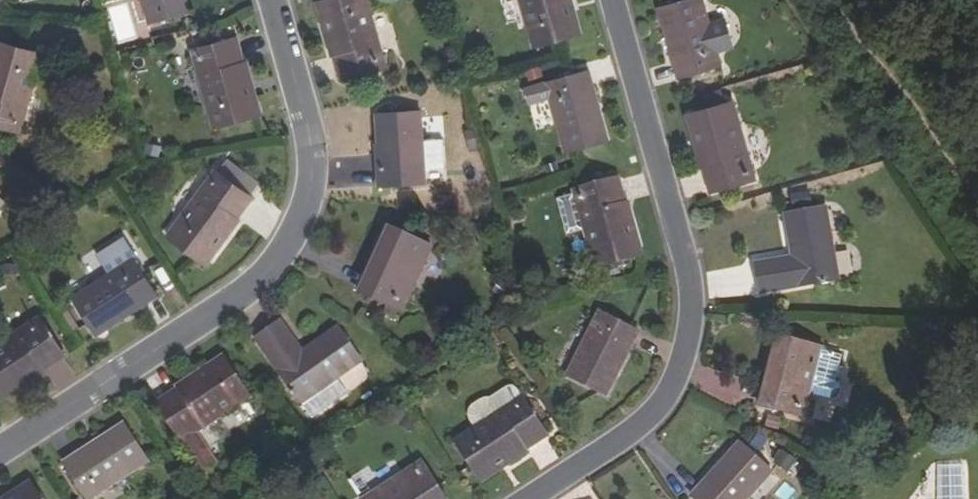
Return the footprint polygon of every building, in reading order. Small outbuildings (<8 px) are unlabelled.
[(149,23),(188,12),(185,0),(142,0),(149,23)] [(368,0),(331,0),(321,3),(343,81),(387,68),(368,0)] [(566,0),(519,0),(533,47),(576,34),(566,0)] [(703,0),(685,0),(658,8),(678,77),(721,64),(703,0)] [(128,5),(109,8),(115,40),(134,37),(128,5)] [(257,115),(235,37),(192,49),(214,126),(257,115)] [(43,56),(0,44),(0,128),(19,134),(43,56)] [(607,140),(587,70),(544,83),(565,153),(607,140)] [(755,179),(734,102),(690,114),(712,192),(755,179)] [(378,115),(378,187),(422,186),(421,172),(421,143),(420,115),(378,115)] [(480,127),(473,129),(477,144),(484,142),(480,127)] [(421,143),(421,172),(443,171),(443,143),(421,143)] [(248,189),(213,157),(159,215),(193,246),(248,189)] [(618,177),(573,190),(576,199),(585,229),(597,267),(640,254),(618,177)] [(585,229),(576,199),(571,200),(570,196),(558,200),(568,234),(585,229)] [(784,213),(793,257),(755,264),(761,294),(839,280),(825,206),(784,213)] [(390,226),(371,268),(377,270),(395,228),(390,226)] [(431,244),(395,228),(377,270),(371,268),(360,292),(401,311),(431,244)] [(157,295),(134,259),(72,298),(96,335),(157,295)] [(639,330),(600,311),(567,375),(606,395),(639,330)] [(40,316),(0,342),(0,395),(64,354),(40,316)] [(301,355),(281,324),(255,339),(308,420),(345,395),(336,381),(361,364),(339,331),(301,355)] [(782,337),(768,383),(774,384),(787,339),(782,337)] [(826,351),(787,339),(774,384),(768,383),(760,407),(805,420),(826,351)] [(249,398),(224,360),(156,403),(201,471),(214,462),(195,432),(249,398)] [(546,435),(522,397),(454,440),(480,479),(546,435)] [(125,425),(63,464),(86,498),(91,498),(148,462),(125,425)] [(740,443),(692,498),(750,498),(773,472),(740,443)] [(422,462),(362,498),(446,498),(422,462)] [(33,486),(12,498),(42,498),(33,486)]
